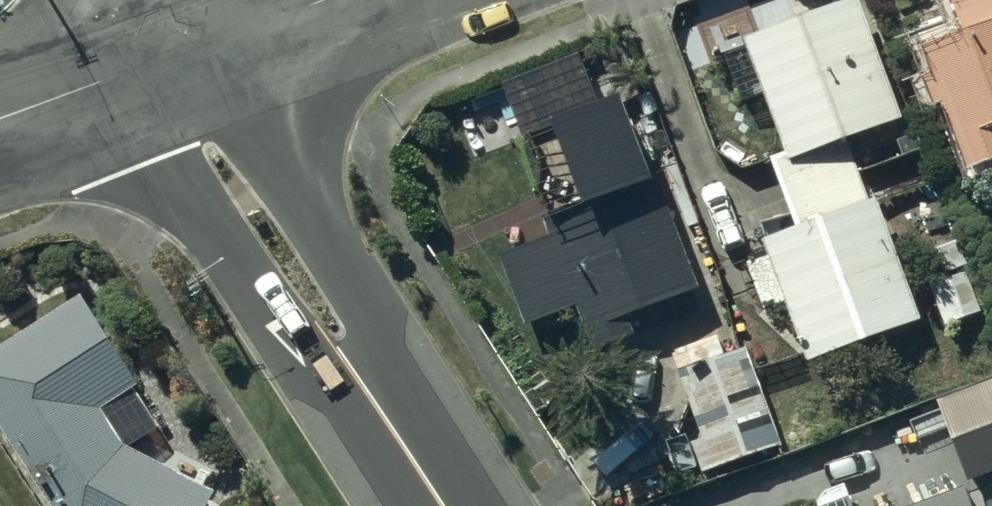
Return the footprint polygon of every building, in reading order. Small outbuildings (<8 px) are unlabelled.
[(750,213),(797,334),(914,289),(846,114),(900,94),(863,0),(770,0),(735,14),(778,124),(759,131),(786,200),(750,213)] [(925,41),(914,45),(925,74),(935,70),(959,135),(991,123),(991,0),(953,0),(915,14),(925,41)] [(574,309),(579,323),(695,281),(618,75),(588,86),(576,53),(511,77),(567,226),(495,253),(523,327),(574,309)] [(0,343),(0,433),(45,505),(201,505),(208,492),(118,448),(94,409),(132,386),(76,296),(0,343)] [(675,373),(699,439),(688,443),(700,475),(721,469),(784,446),(747,346),(675,373)] [(940,398),(967,476),(991,467),(991,379),(940,398)] [(925,505),(963,505),(958,493),(925,505)] [(843,498),(823,505),(846,505),(843,498)]
